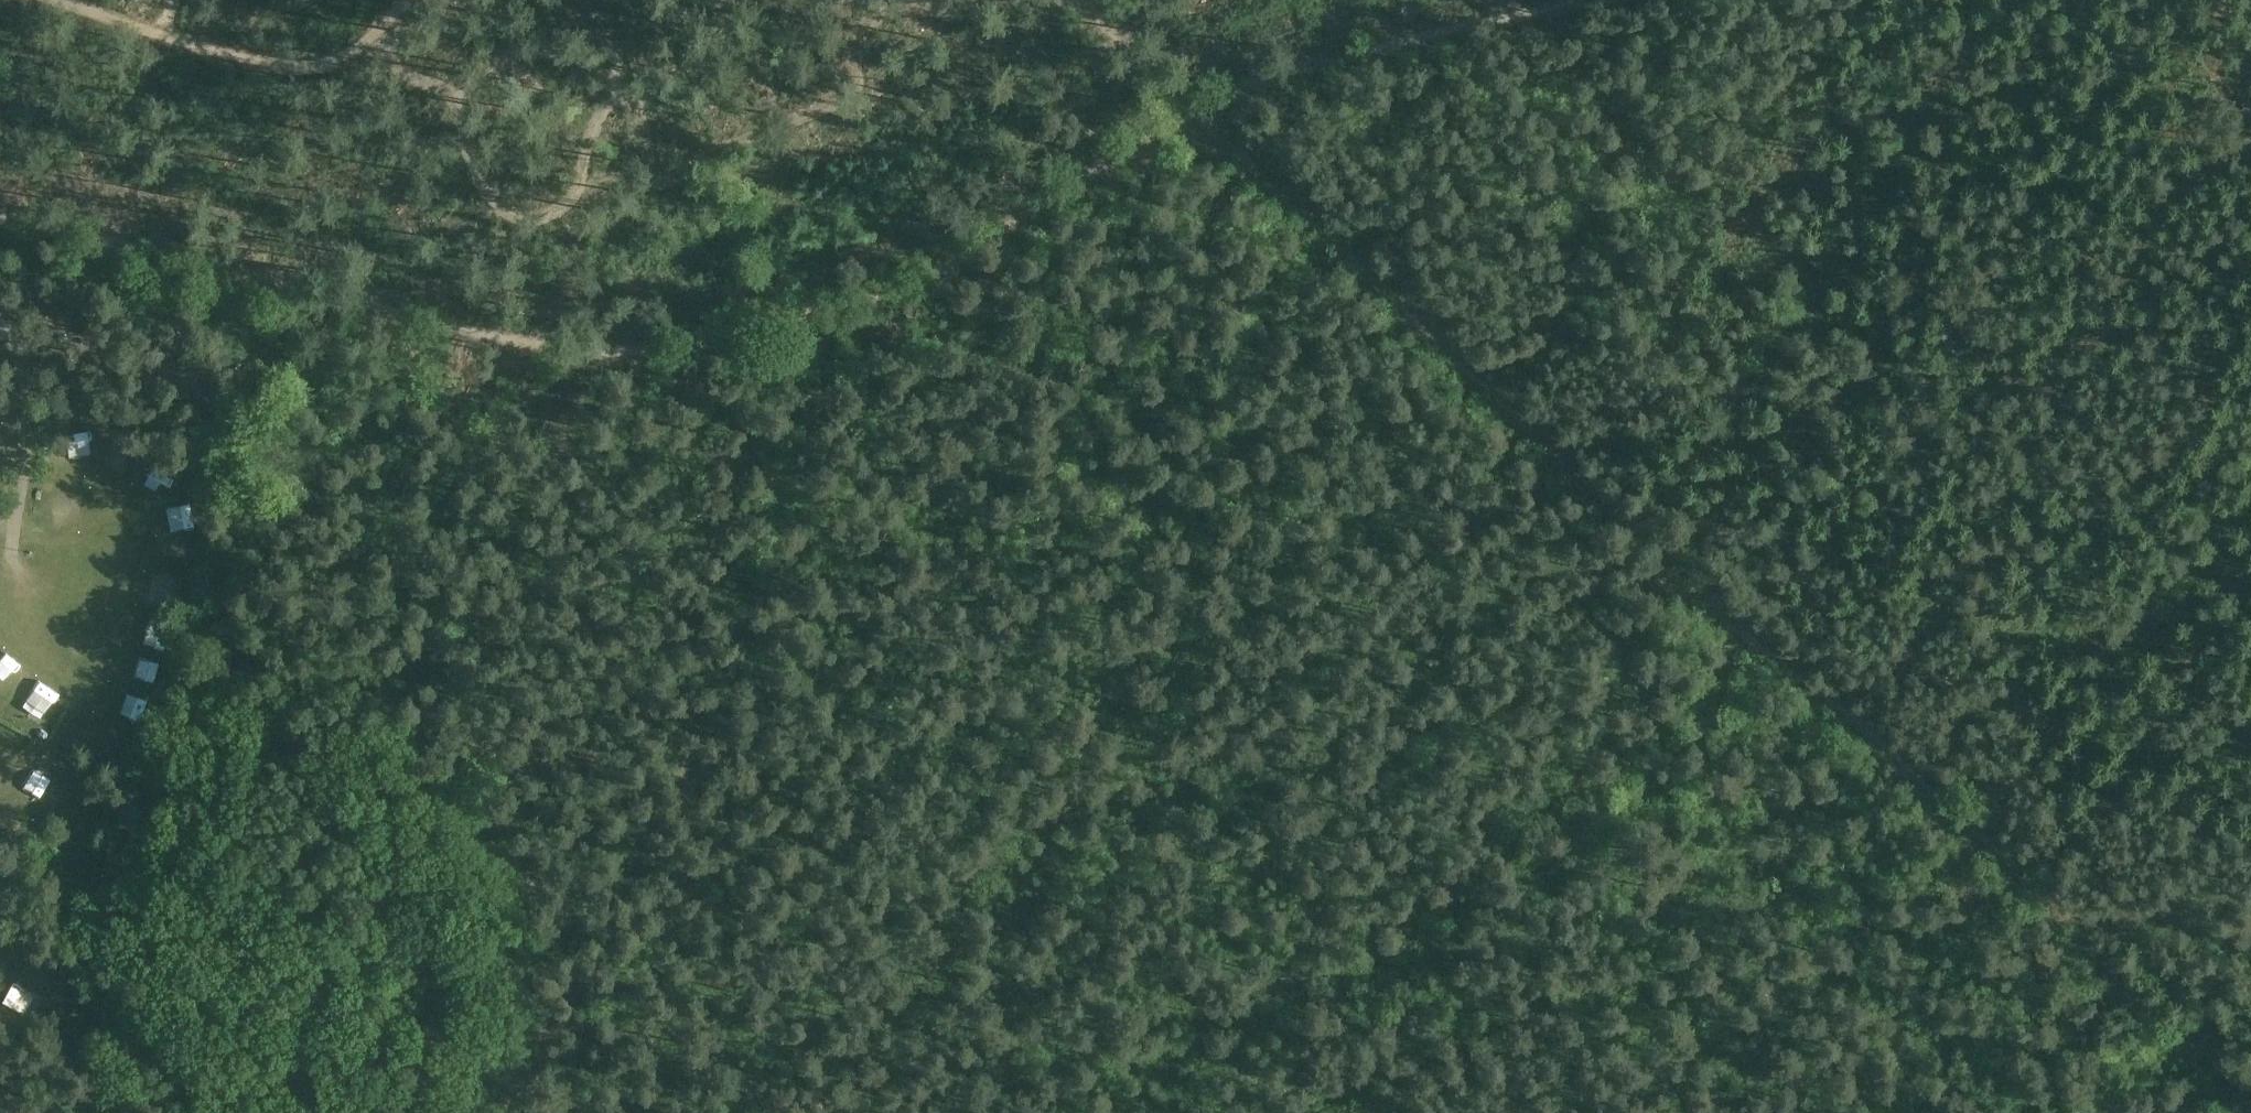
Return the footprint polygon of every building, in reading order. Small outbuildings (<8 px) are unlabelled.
[(15,690),(14,670),(0,671),(0,691),(15,690)]
